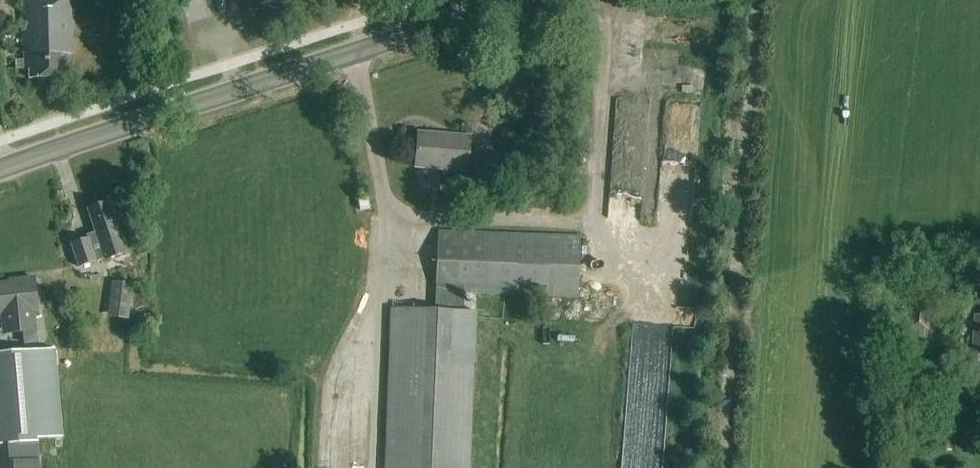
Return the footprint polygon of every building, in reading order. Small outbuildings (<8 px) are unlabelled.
[(24,61),(14,62),(14,72),(29,71),(29,79),(67,77),(66,55),(72,55),(71,0),(21,0),(23,54),(24,54),(24,61)] [(250,8),(276,0),(247,0),(250,8)] [(491,164),(468,162),(470,137),(418,133),(415,167),(439,169),(438,186),(451,187),(452,171),(467,172),(466,189),(489,191),(491,164)] [(368,199),(358,201),(360,211),(369,209),(368,199)] [(109,203),(88,210),(96,236),(71,245),(79,268),(104,259),(104,260),(129,252),(124,235),(120,236),(109,203)] [(385,467),(470,467),(476,312),(463,312),(463,293),(578,298),(581,236),(438,231),(435,311),(391,309),(385,467)] [(33,278),(16,280),(17,283),(0,285),(0,319),(2,336),(36,332),(34,311),(37,311),(33,278)] [(128,320),(132,285),(111,282),(107,317),(128,320)] [(904,338),(926,340),(927,331),(928,332),(930,313),(928,312),(929,303),(907,301),(904,338)] [(976,315),(972,377),(979,378),(979,316),(976,315)] [(62,438),(55,349),(0,354),(0,467),(39,467),(37,440),(62,438)]
